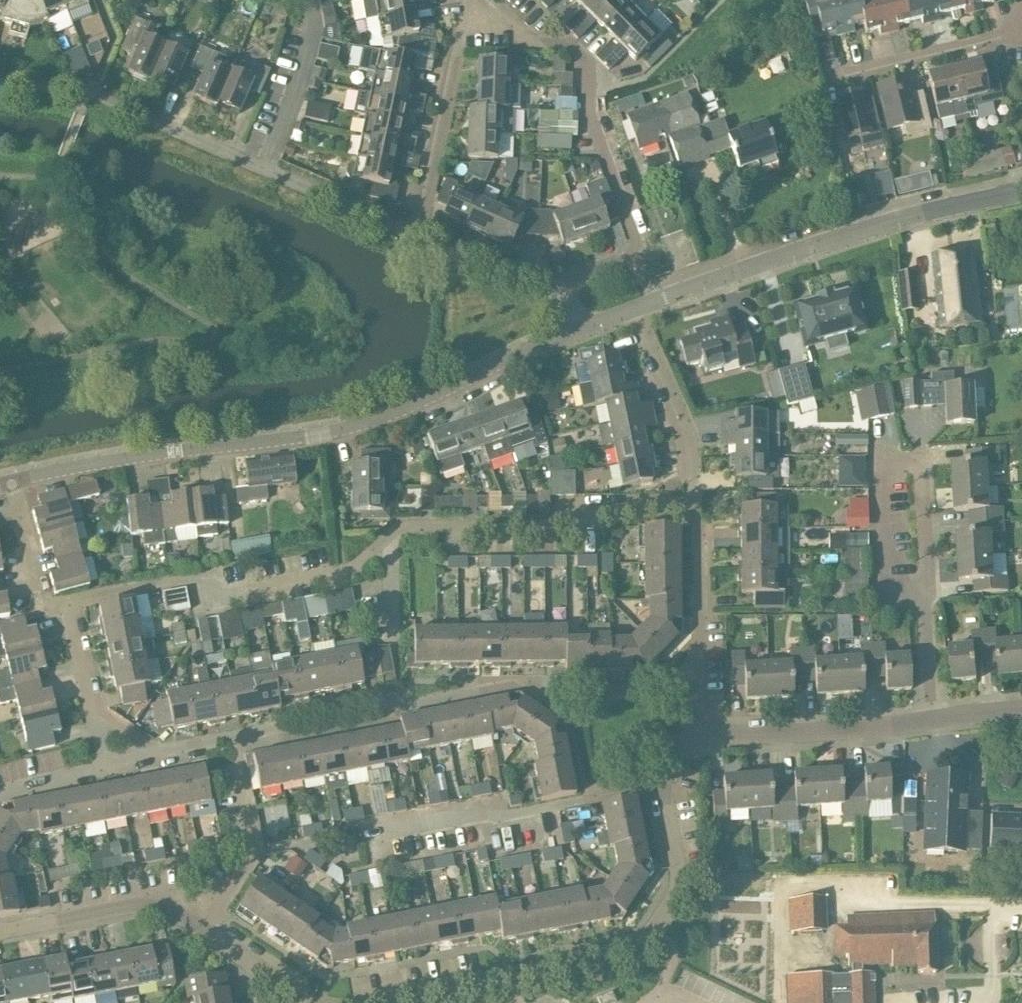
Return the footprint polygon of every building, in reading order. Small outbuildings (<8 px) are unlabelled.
[(0,21),(11,24),(8,34),(26,39),(29,29),(48,20),(40,0),(6,0),(0,21)] [(63,0),(40,0),(48,20),(53,34),(72,26),(67,13),(68,12),(63,0)] [(68,12),(89,4),(87,0),(63,0),(68,12)] [(378,18),(414,12),(412,0),(374,0),(378,18)] [(541,2),(547,8),(555,0),(543,0),(541,2)] [(583,8),(565,26),(571,33),(577,27),(590,14),(590,15),(604,0),(575,0),(583,8)] [(590,15),(590,14),(577,27),(583,33),(596,20),(605,30),(631,4),(628,0),(604,0),(590,15)] [(837,0),(805,0),(812,28),(820,26),(822,34),(835,31),(836,36),(845,34),(837,0)] [(845,34),(855,31),(854,26),(864,24),(865,23),(859,0),(837,0),(845,34)] [(881,0),(859,0),(865,23),(864,24),(866,33),(879,30),(880,35),(890,33),(881,0)] [(910,23),(904,0),(881,0),(890,33),(899,30),(898,25),(910,23)] [(910,23),(921,20),(923,25),(932,22),(927,0),(904,0),(910,23)] [(932,22),(942,20),(940,15),(952,12),(949,0),(927,0),(932,22)] [(971,0),(949,0),(952,12),(953,17),(954,19),(956,20),(958,20),(960,18),(959,16),(958,11),(963,10),(965,15),(974,12),(971,0)] [(974,12),(984,10),(982,5),(995,2),(995,1),(1001,0),(971,0),(974,12)] [(280,4),(278,10),(281,15),(287,17),(290,7),(280,4)] [(631,4),(605,30),(614,39),(596,57),(602,64),(608,58),(617,49),(621,45),(620,45),(647,19),(631,4)] [(414,12),(378,18),(381,40),(392,38),(393,46),(435,55),(437,41),(434,21),(416,24),(414,12)] [(325,27),(337,25),(335,16),(323,18),(324,27),(325,27)] [(150,81),(165,46),(153,41),(159,28),(135,17),(121,49),(126,51),(125,52),(135,58),(129,71),(134,74),(133,77),(146,83),(147,80),(150,81)] [(647,19),(620,45),(621,45),(636,61),(662,35),(647,19)] [(337,25),(325,27),(322,39),(342,43),(339,24),(337,25)] [(194,69),(203,47),(192,43),(171,33),(165,46),(150,81),(166,88),(168,85),(173,87),(183,64),(194,69)] [(86,46),(91,57),(103,52),(99,41),(86,46)] [(336,64),(340,49),(321,45),(318,56),(317,60),(336,64)] [(216,106),(232,71),(236,62),(215,53),(215,52),(203,47),(194,69),(205,74),(195,97),(216,106)] [(70,77),(90,73),(85,48),(66,51),(70,77)] [(623,55),(617,49),(608,58),(614,64),(623,55)] [(411,80),(415,59),(393,54),(379,51),(374,73),(411,80)] [(747,57),(751,68),(765,62),(761,52),(747,57)] [(509,85),(509,59),(479,58),(478,84),(509,85)] [(237,59),(236,62),(232,71),(216,106),(217,106),(218,103),(239,112),(249,90),(260,94),(271,70),(260,65),(258,69),(237,59)] [(420,60),(418,68),(431,71),(433,62),(420,60)] [(554,61),(553,72),(565,73),(566,61),(554,61)] [(954,68),(965,114),(992,107),(993,104),(993,102),(1003,99),(996,69),(982,73),(979,62),(954,68)] [(323,69),(314,67),(311,79),(320,81),(323,69)] [(954,68),(929,75),(940,120),(955,117),(965,114),(954,68)] [(411,80),(374,73),(367,71),(366,78),(373,79),(370,93),(358,91),(424,105),(426,96),(408,92),(411,80)] [(691,76),(682,79),(685,88),(695,85),(691,76)] [(907,135),(932,129),(923,91),(910,95),(906,80),(879,87),(890,129),(905,126),(907,135)] [(309,88),(318,90),(320,83),(311,81),(309,88)] [(478,84),(477,108),(500,109),(500,110),(508,110),(509,85),(478,84)] [(560,98),(572,98),(573,86),(561,86),(560,98)] [(842,96),(838,97),(848,139),(860,137),(863,151),(884,146),(877,116),(865,119),(859,91),(855,92),(854,90),(841,93),(842,96)] [(424,105),(358,91),(354,112),(402,123),(405,109),(423,113),(424,105)] [(669,136),(680,169),(709,159),(708,155),(731,147),(739,169),(757,163),(759,170),(778,163),(775,156),(776,156),(765,124),(729,137),(723,120),(700,128),(688,93),(627,115),(638,147),(669,136)] [(634,107),(631,97),(616,103),(619,113),(634,107)] [(304,118),(328,123),(331,108),(308,103),(304,118)] [(499,134),(500,110),(500,109),(477,108),(469,107),(468,133),(499,134)] [(578,123),(560,123),(560,110),(555,110),(555,111),(543,111),(543,121),(538,124),(538,135),(560,136),(571,136),(577,136),(578,123)] [(402,123),(354,112),(354,113),(365,115),(361,136),(397,144),(402,123)] [(296,122),(293,131),(302,134),(305,125),(301,123),(296,122)] [(499,134),(468,133),(468,158),(498,159),(499,134)] [(571,150),(571,136),(560,136),(538,135),(537,148),(571,150)] [(397,144),(361,136),(357,157),(393,165),(397,144)] [(288,143),(284,152),(292,155),(296,146),(288,143)] [(965,157),(969,175),(1017,164),(1013,147),(965,157)] [(393,165),(357,157),(355,164),(352,163),(348,166),(346,174),(349,178),(352,178),(352,179),(373,183),(372,189),(370,197),(396,202),(399,187),(389,185),(393,165)] [(472,158),(467,175),(489,180),(493,163),(472,158)] [(517,159),(512,159),(506,159),(505,180),(513,181),(517,171),(517,159)] [(532,162),(519,162),(519,171),(532,171),(532,162)] [(899,169),(877,173),(881,195),(904,190),(899,169)] [(929,172),(915,175),(919,191),(933,187),(930,176),(929,172)] [(466,226),(478,199),(456,189),(458,183),(447,178),(436,201),(447,206),(443,216),(466,226)] [(586,236),(610,227),(606,217),(617,213),(605,179),(586,186),(592,201),(576,207),(586,236)] [(851,206),(874,200),(870,185),(847,190),(851,206)] [(488,236),(501,209),(478,199),(466,226),(488,236)] [(586,236),(576,207),(552,215),(551,211),(539,210),(537,235),(560,236),(562,244),(586,236)] [(537,235),(539,210),(527,210),(523,219),(501,209),(488,236),(511,247),(517,235),(537,235)] [(997,239),(996,228),(984,229),(985,240),(997,239)] [(973,250),(931,255),(939,328),(981,323),(973,250)] [(916,293),(914,272),(898,274),(900,295),(916,293)] [(1003,287),(1005,327),(1021,327),(1021,300),(1021,286),(1003,287)] [(854,291),(833,296),(832,293),(816,298),(817,301),(796,306),(806,345),(864,329),(854,291)] [(680,342),(687,366),(700,363),(702,367),(704,366),(706,372),(723,367),(720,357),(735,353),(739,368),(754,364),(744,325),(730,328),(727,317),(710,322),(711,328),(695,332),(696,338),(680,342)] [(621,377),(626,376),(624,365),(620,366),(617,355),(605,358),(603,346),(578,351),(580,363),(588,362),(592,382),(579,385),(621,377)] [(949,351),(941,352),(942,362),(949,362),(949,351)] [(814,398),(804,363),(778,371),(788,405),(814,398)] [(778,371),(766,374),(768,381),(780,378),(778,371)] [(954,373),(932,374),(932,382),(905,383),(906,408),(935,406),(934,398),(946,397),(947,425),(975,423),(974,409),(986,408),(985,388),(973,389),(973,386),(955,387),(954,373)] [(606,402),(635,396),(635,397),(639,396),(637,384),(623,386),(621,377),(579,385),(583,407),(606,402)] [(888,386),(858,387),(860,417),(890,415),(888,386)] [(610,423),(653,414),(651,403),(637,406),(635,397),(635,396),(606,402),(610,423)] [(497,410),(507,439),(511,450),(533,442),(535,447),(548,443),(536,410),(525,414),(520,402),(497,410)] [(507,439),(497,410),(474,418),(484,447),(507,439)] [(721,434),(779,434),(778,412),(735,412),(735,422),(721,422),(721,434)] [(615,444),(644,438),(642,429),(656,426),(653,414),(610,423),(615,444)] [(484,447),(474,418),(450,427),(460,455),(484,447)] [(460,455),(450,427),(427,435),(437,464),(460,455)] [(735,446),(735,455),(735,456),(779,456),(779,434),(721,434),(721,446),(735,446)] [(420,437),(411,440),(415,452),(424,449),(420,437)] [(619,465),(653,459),(651,448),(646,449),(644,438),(615,444),(619,465)] [(955,488),(990,485),(988,463),(1001,462),(1000,449),(967,451),(968,463),(954,464),(955,488)] [(352,487),(382,487),(390,487),(390,450),(361,450),(361,462),(352,462),(352,487)] [(735,455),(730,456),(730,467),(735,467),(735,478),(748,478),(748,490),(773,490),(773,479),(779,479),(779,456),(735,456),(735,455)] [(236,489),(238,502),(268,498),(267,486),(295,483),(292,456),(245,462),(248,487),(236,489)] [(865,457),(839,457),(838,486),(864,487),(865,457)] [(656,470),(653,459),(619,465),(623,487),(653,481),(650,471),(656,470)] [(562,472),(563,496),(575,495),(575,471),(562,472)] [(562,472),(550,472),(550,496),(563,496),(562,472)] [(38,532),(73,522),(68,504),(99,495),(96,482),(38,498),(41,509),(33,512),(38,532)] [(972,522),(1005,520),(1004,507),(991,508),(990,485),(955,488),(957,511),(971,510),(972,522)] [(383,504),(382,487),(352,487),(352,512),(366,512),(366,519),(389,518),(389,503),(383,504)] [(421,487),(421,512),(435,512),(435,487),(421,487)] [(212,490),(192,492),(196,528),(228,524),(225,497),(213,499),(212,490)] [(196,528),(192,492),(171,495),(172,504),(160,505),(165,544),(165,543),(176,541),(175,530),(196,528)] [(738,529),(776,528),(776,506),(776,494),(757,494),(757,506),(741,506),(741,520),(738,520),(738,529)] [(872,497),(850,497),(849,527),(871,528),(872,497)] [(165,544),(160,505),(149,506),(148,498),(127,500),(131,535),(143,534),(144,546),(165,544)] [(960,558),(994,556),(993,533),(1006,532),(1005,520),(972,522),(972,533),(958,534),(960,558)] [(55,561),(81,554),(73,522),(38,532),(44,552),(52,549),(55,561)] [(645,545),(680,545),(679,526),(645,527),(645,545)] [(742,550),(789,550),(789,528),(776,528),(738,529),(738,537),(742,537),(742,550)] [(248,558),(245,540),(230,542),(233,561),(248,558)] [(680,545),(645,545),(645,563),(680,563),(680,545)] [(865,572),(866,548),(847,547),(846,572),(865,572)] [(738,572),(776,572),(788,572),(789,571),(789,550),(742,550),(742,563),(738,563),(738,572)] [(81,554),(55,561),(58,572),(50,574),(56,595),(90,585),(81,554)] [(613,563),(613,554),(602,554),(602,564),(613,563)] [(544,568),(544,556),(534,556),(534,568),(544,568)] [(544,568),(554,567),(554,556),(544,556),(544,568)] [(587,567),(587,556),(577,556),(577,567),(587,567)] [(587,567),(597,567),(597,556),(587,556),(587,567)] [(996,578),(994,556),(960,558),(961,582),(976,581),(976,593),(1010,591),(1009,577),(996,578)] [(457,557),(448,557),(448,569),(458,569),(457,557)] [(457,557),(458,569),(468,568),(468,557),(457,557)] [(501,557),(491,557),(491,568),(501,568),(501,557)] [(501,557),(501,568),(511,568),(511,557),(501,557)] [(613,563),(602,564),(602,573),(613,573),(613,563)] [(680,563),(645,563),(645,582),(680,581),(680,563)] [(738,572),(738,580),(742,580),(742,594),(754,594),(754,609),(789,609),(788,572),(776,572),(738,572)] [(680,581),(645,582),(645,600),(649,600),(680,599),(680,581)] [(167,614),(190,609),(186,588),(162,592),(167,614)] [(9,616),(6,595),(0,596),(0,617),(9,616)] [(323,595),(314,596),(303,599),(308,619),(328,615),(323,595)] [(99,619),(100,627),(138,620),(134,598),(100,604),(102,618),(99,619)] [(281,603),(283,614),(285,623),(307,619),(303,599),(281,603)] [(680,599),(649,600),(650,620),(680,620),(680,599)] [(274,616),(283,614),(281,603),(272,605),(274,616)] [(260,607),(239,611),(241,622),(242,622),(243,631),(264,627),(260,607)] [(244,635),(241,622),(239,611),(218,615),(223,639),(244,635)] [(6,657),(30,651),(41,648),(36,628),(27,630),(24,619),(0,625),(0,631),(6,657)] [(138,620),(100,627),(102,635),(105,634),(108,647),(142,641),(138,620)] [(640,630),(651,641),(662,651),(677,636),(679,638),(683,633),(683,626),(680,626),(680,620),(650,620),(640,630)] [(174,634),(185,632),(183,623),(172,625),(174,634)] [(501,629),(502,667),(510,667),(510,663),(523,663),(523,628),(501,629)] [(523,628),(523,663),(537,663),(537,667),(545,667),(545,628),(523,628)] [(545,628),(545,667),(553,666),(553,663),(566,663),(566,671),(567,671),(567,636),(567,628),(545,628)] [(424,664),(437,664),(437,629),(414,630),(415,654),(407,654),(407,668),(424,668),(424,664)] [(437,629),(437,664),(450,664),(450,668),(459,668),(458,629),(437,629)] [(458,629),(459,668),(467,667),(467,664),(480,664),(480,629),(458,629)] [(480,629),(480,664),(493,663),(493,667),(502,667),(501,629),(480,629)] [(988,664),(1000,663),(1001,677),(1021,675),(1021,652),(1021,640),(999,642),(997,629),(984,631),(988,664)] [(631,640),(631,670),(637,670),(637,673),(645,673),(649,668),(647,666),(662,651),(651,641),(640,630),(631,640)] [(984,631),(972,632),(974,645),(950,647),(953,682),(978,679),(977,665),(988,664),(984,631)] [(174,634),(176,644),(187,642),(185,632),(174,634)] [(567,636),(567,671),(580,671),(580,675),(588,674),(588,636),(567,636)] [(588,636),(588,674),(597,674),(597,671),(611,671),(610,657),(610,640),(610,636),(588,636)] [(610,640),(610,657),(611,671),(631,670),(631,640),(610,640)] [(142,641),(108,647),(111,660),(107,661),(109,669),(146,662),(142,641)] [(336,653),(334,645),(333,641),(332,641),(332,642),(313,646),(312,645),(311,645),(314,658),(314,657),(321,692),(334,689),(335,693),(343,691),(336,653)] [(201,644),(203,655),(213,653),(211,642),(201,644)] [(875,677),(886,676),(887,691),(912,689),(910,655),(886,656),(885,643),(873,644),(875,677)] [(201,644),(192,646),(194,657),(203,655),(201,644)] [(875,677),(873,644),(860,645),(861,658),(839,659),(841,693),(864,692),(863,678),(875,677)] [(841,693),(839,659),(816,660),(815,647),(803,648),(805,681),(816,681),(817,695),(841,693)] [(30,651),(6,657),(9,667),(7,670),(0,672),(0,691),(30,684),(40,682),(37,671),(46,669),(41,648),(30,651)] [(805,681),(803,648),(790,649),(791,662),(768,663),(770,698),(794,696),(793,682),(805,681)] [(357,649),(336,653),(343,691),(351,689),(351,686),(364,683),(363,679),(383,675),(378,651),(358,655),(357,649)] [(770,698),(768,663),(745,665),(745,651),(731,652),(733,685),(745,685),(746,699),(770,698)] [(314,657),(314,658),(293,662),(301,699),(309,698),(308,694),(321,692),(314,657)] [(301,699),(293,662),(272,666),(272,661),(271,662),(272,666),(271,666),(273,674),(274,674),(279,700),(292,697),(292,701),(301,699)] [(146,662),(109,669),(110,677),(114,677),(116,690),(120,689),(123,705),(147,701),(144,685),(151,684),(146,662)] [(279,700),(274,674),(273,674),(271,666),(272,666),(271,662),(270,662),(271,663),(251,666),(250,666),(252,678),(260,716),(268,714),(267,710),(281,708),(279,700)] [(217,724),(210,686),(206,668),(196,670),(200,688),(189,691),(196,725),(208,722),(209,726),(217,724)] [(260,716),(252,678),(231,682),(238,716),(251,714),(251,717),(260,716)] [(30,684),(0,691),(0,702),(0,704),(17,700),(21,720),(30,718),(56,712),(51,691),(42,693),(40,682),(30,684)] [(238,716),(231,682),(210,686),(217,724),(226,722),(225,719),(238,716)] [(196,725),(189,691),(167,695),(168,701),(153,704),(157,728),(173,725),(174,729),(187,726),(188,730),(197,728),(196,725)] [(512,697),(506,698),(512,728),(523,736),(532,723),(541,710),(523,699),(525,697),(519,693),(511,694),(512,697)] [(486,702),(489,717),(492,732),(512,728),(506,698),(486,702)] [(489,717),(486,702),(473,704),(472,701),(463,703),(471,740),(493,736),(492,732),(489,717)] [(471,740),(463,703),(455,704),(456,708),(443,710),(450,744),(471,740)] [(450,744),(443,710),(430,713),(430,709),(421,711),(428,748),(450,744)] [(541,710),(532,723),(523,736),(535,744),(565,738),(564,732),(566,731),(565,724),(559,720),(558,722),(541,710)] [(428,748),(421,711),(413,712),(414,716),(401,718),(402,727),(407,753),(408,752),(428,748)] [(56,712),(30,718),(21,720),(29,751),(55,745),(52,734),(61,732),(56,712)] [(408,752),(407,753),(402,727),(389,729),(389,726),(380,727),(388,765),(410,761),(408,752)] [(388,765),(380,727),(372,729),(373,732),(360,735),(366,769),(388,765)] [(366,769),(360,735),(347,737),(346,734),(338,736),(345,773),(366,769)] [(345,773),(338,736),(330,737),(330,741),(317,743),(324,777),(345,773)] [(565,738),(535,744),(539,764),(569,758),(565,738)] [(324,777),(317,743),(305,746),(304,742),(296,744),(303,781),(324,777)] [(303,781),(296,744),(287,745),(288,749),(275,751),(282,785),(303,781)] [(282,785),(275,751),(262,754),(262,750),(245,754),(248,768),(255,766),(260,790),(282,785)] [(53,763),(51,752),(37,755),(37,757),(0,765),(0,766),(2,774),(53,763)] [(576,794),(569,758),(539,764),(535,764),(542,801),(576,794)] [(190,766),(182,768),(189,805),(211,801),(205,767),(191,770),(190,766)] [(865,782),(854,783),(856,816),(868,816),(867,802),(891,801),(891,794),(903,793),(902,777),(890,778),(889,767),(864,768),(865,782)] [(189,805),(182,768),(174,769),(175,773),(162,776),(168,810),(189,805)] [(856,816),(854,783),(842,784),(841,770),(818,771),(820,805),(842,804),(843,817),(856,816)] [(820,805),(818,771),(794,773),(795,787),(784,787),(786,821),(798,820),(797,807),(820,805)] [(930,773),(926,850),(962,852),(962,850),(980,851),(982,815),(964,814),(966,775),(930,773)] [(1012,789),(1016,780),(1006,775),(1002,773),(998,780),(1002,782),(1001,784),(1012,789)] [(168,810),(162,776),(149,778),(148,774),(140,776),(147,814),(168,810)] [(786,821),(784,787),(772,788),(771,774),(748,775),(750,810),(772,808),(773,822),(786,821)] [(437,793),(439,804),(449,802),(444,775),(435,777),(438,793),(437,793)] [(750,810),(748,775),(724,777),(725,791),(713,792),(715,825),(728,824),(727,811),(750,810)] [(147,814),(140,776),(131,778),(132,781),(119,784),(126,818),(147,814)] [(907,779),(908,832),(919,832),(918,779),(907,779)] [(479,784),(481,795),(492,794),(489,782),(479,784)] [(126,818),(119,784),(106,786),(106,783),(97,784),(105,822),(126,818)] [(105,822),(97,784),(89,786),(90,790),(77,792),(83,826),(105,822)] [(479,784),(470,786),(472,797),(481,795),(479,784)] [(83,826),(77,792),(64,795),(63,791),(55,793),(62,830),(83,826)] [(62,830),(55,793),(47,794),(47,798),(34,801),(39,831),(40,831),(41,835),(62,830)] [(437,793),(428,794),(430,806),(439,804),(437,793)] [(520,795),(509,797),(511,807),(522,805),(520,795)] [(606,825),(644,818),(642,810),(639,810),(636,797),(602,804),(606,825)] [(395,801),(397,812),(407,810),(405,799),(395,801)] [(39,831),(34,801),(14,804),(20,835),(39,831)] [(395,801),(385,803),(387,814),(397,812),(395,801)] [(14,804),(8,805),(8,803),(0,805),(0,838),(12,846),(20,835),(14,804)] [(263,807),(265,831),(288,828),(286,805),(263,807)] [(352,809),(354,820),(364,818),(362,807),(352,809)] [(341,820),(338,809),(330,811),(332,822),(341,820)] [(352,809),(343,811),(345,822),(354,820),(352,809)] [(989,868),(1013,869),(1013,855),(1021,855),(1021,816),(991,815),(989,868)] [(614,847),(629,844),(645,841),(642,827),(645,826),(644,818),(606,825),(610,847),(614,846),(614,847)] [(573,832),(571,822),(560,824),(562,834),(573,832)] [(312,825),(314,836),(323,834),(321,823),(312,825)] [(312,825),(302,827),(304,838),(314,836),(312,825)] [(573,832),(562,834),(564,844),(575,842),(573,832)] [(4,857),(12,846),(0,838),(0,858),(4,857)] [(199,853),(208,851),(206,840),(197,842),(199,853)] [(645,841),(629,844),(614,847),(618,866),(648,860),(645,841)] [(199,853),(197,842),(187,843),(189,855),(199,853)] [(554,860),(563,859),(561,849),(561,847),(552,849),(554,860)] [(156,861),(166,859),(164,848),(154,850),(156,861)] [(486,848),(476,850),(478,861),(488,859),(486,848)] [(311,864),(317,854),(310,849),(303,859),(311,864)] [(554,860),(552,849),(542,851),(544,862),(554,860)] [(156,861),(154,850),(144,852),(146,863),(156,861)] [(317,854),(311,864),(318,869),(324,859),(317,854)] [(443,857),(445,868),(455,866),(453,855),(443,857)] [(114,869),(123,867),(121,856),(112,858),(114,869)] [(509,858),(511,869),(521,867),(519,856),(509,858)] [(0,858),(0,879),(8,877),(4,857),(0,858)] [(443,857),(433,859),(436,870),(445,868),(443,857)] [(114,869),(112,858),(102,860),(104,871),(114,869)] [(509,858),(508,858),(500,860),(502,871),(511,869),(509,858)] [(610,878),(623,886),(636,895),(648,878),(650,879),(653,873),(652,866),(650,866),(648,860),(618,866),(610,878)] [(401,865),(403,876),(413,874),(411,863),(401,865)] [(72,878),(81,876),(79,865),(69,866),(72,878)] [(401,865),(391,867),(393,878),(403,876),(401,865)] [(72,878),(69,866),(60,868),(62,879),(72,878)] [(358,874),(360,885),(370,883),(368,872),(358,874)] [(358,874),(349,875),(351,887),(360,885),(358,874)] [(8,877),(0,879),(0,917),(19,913),(12,877),(8,877)] [(254,917),(274,888),(259,878),(239,907),(254,917)] [(603,889),(609,920),(615,918),(615,921),(623,919),(626,914),(624,912),(636,895),(623,886),(610,878),(603,889)] [(269,927),(289,898),(274,888),(254,917),(269,927)] [(589,923),(586,908),(583,893),(582,889),(560,893),(568,931),(576,930),(575,926),(589,923)] [(583,893),(586,908),(589,923),(609,920),(603,889),(583,893)] [(568,931),(560,893),(539,898),(546,932),(559,929),(559,933),(568,931)] [(38,898),(40,909),(50,907),(48,896),(38,898)] [(285,937),(304,908),(289,898),(269,927),(285,937)] [(504,940),(497,906),(496,898),(474,902),(481,936),(493,933),(494,937),(502,935),(503,940),(504,940)] [(546,932),(539,898),(518,902),(525,939),(534,938),(533,934),(546,932)] [(825,930),(824,902),(824,899),(791,900),(792,931),(825,930)] [(481,936),(474,902),(453,906),(460,944),(468,942),(468,939),(481,936)] [(525,939),(518,902),(497,906),(504,940),(516,938),(517,941),(525,939)] [(460,944),(453,906),(431,910),(438,944),(451,942),(452,945),(460,944)] [(300,948),(317,922),(319,919),(304,908),(285,937),(300,948)] [(319,919),(317,922),(326,928),(335,916),(325,909),(319,919)] [(438,944),(431,910),(410,914),(418,952),(426,950),(425,947),(438,944)] [(852,965),(858,965),(892,963),(892,967),(917,966),(918,974),(936,973),(934,913),(846,917),(848,965),(852,965)] [(418,952),(410,914),(389,918),(396,953),(409,950),(409,954),(418,952)] [(396,953),(389,918),(368,923),(375,960),(384,959),(383,955),(396,953)] [(326,928),(317,922),(300,948),(317,959),(334,933),(326,928)] [(375,960),(368,923),(346,927),(347,931),(353,961),(366,958),(367,962),(375,960)] [(353,961),(347,931),(334,933),(317,959),(322,962),(320,964),(327,969),(333,967),(333,965),(353,961)] [(129,950),(137,987),(157,983),(158,988),(176,984),(168,946),(168,950),(153,953),(152,949),(138,951),(138,948),(129,950)] [(137,987),(129,950),(121,951),(122,955),(109,957),(116,991),(137,987)] [(71,992),(72,991),(67,966),(67,965),(66,957),(52,960),(51,956),(43,958),(51,996),(52,1002),(56,1002),(73,1000),(71,992)] [(116,991),(109,957),(96,960),(95,956),(87,958),(95,995),(116,991)] [(51,996),(43,958),(35,959),(35,963),(22,965),(29,1000),(51,996)] [(95,995),(87,958),(79,959),(79,963),(67,965),(67,966),(72,991),(71,992),(73,1000),(95,995)] [(8,1002),(12,1002),(29,1000),(22,965),(10,968),(9,964),(1,966),(8,1002)] [(834,977),(833,973),(809,974),(810,1002),(875,1002),(874,972),(858,973),(858,965),(852,965),(852,973),(849,973),(849,977),(834,977)] [(228,990),(224,990),(221,975),(225,974),(225,973),(185,981),(184,982),(187,998),(194,997),(195,1002),(231,1002),(228,990)] [(617,1002),(612,991),(597,997),(600,1002),(613,1002),(617,1002)]
